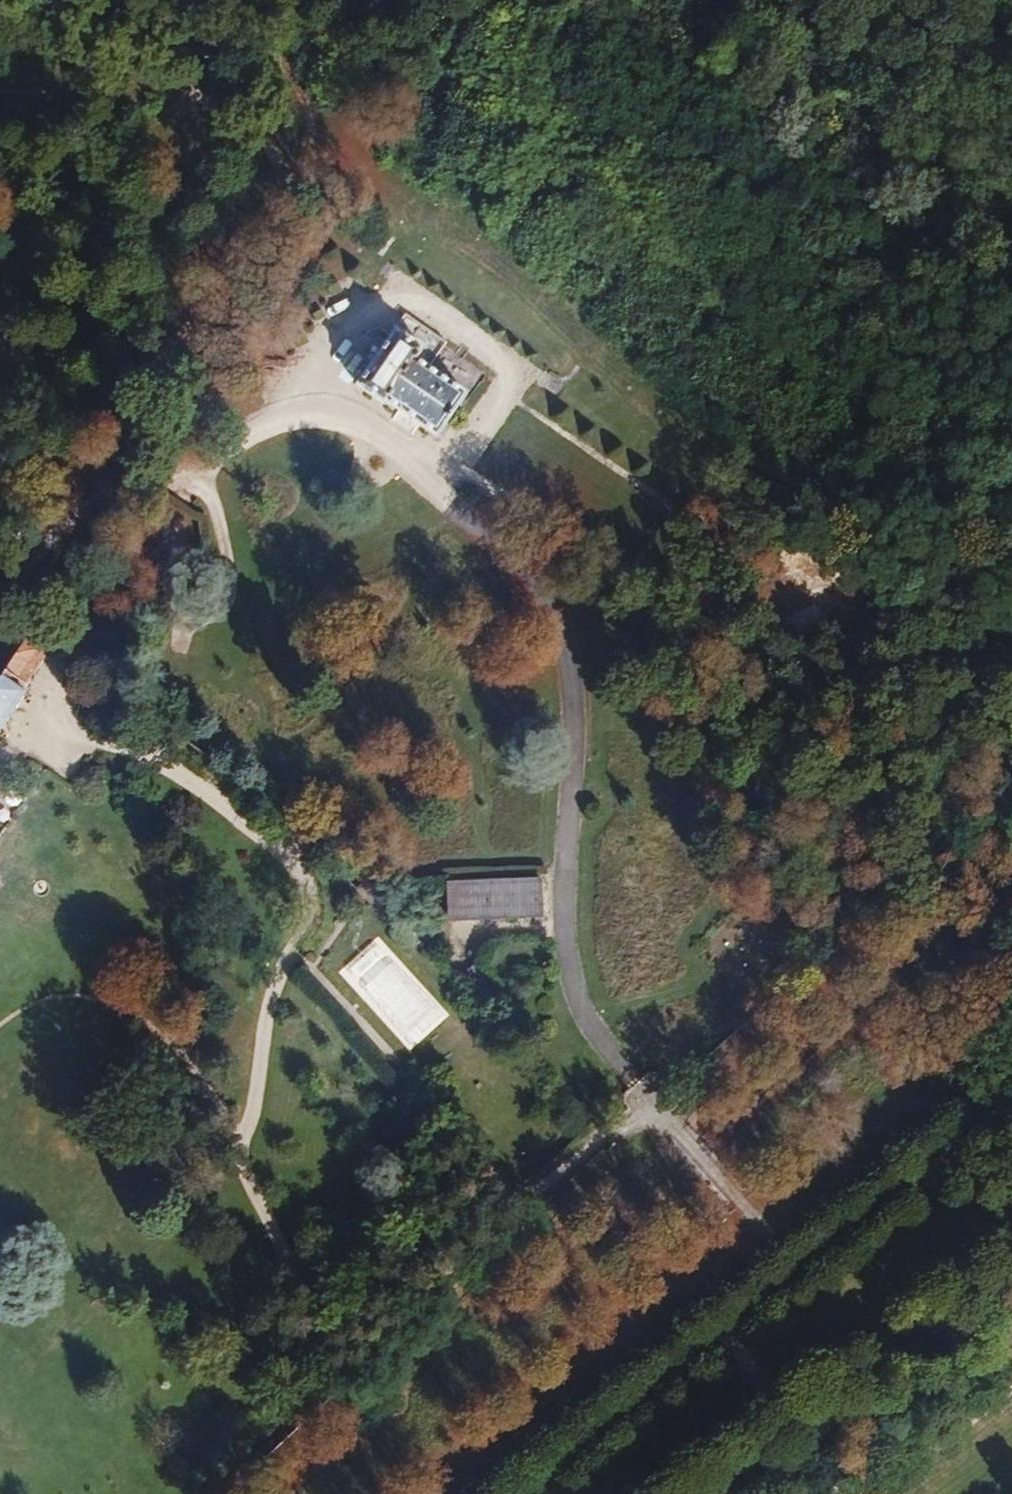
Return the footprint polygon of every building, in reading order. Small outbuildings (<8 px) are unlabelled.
[(394,328),(356,385),(382,403),(384,400),(435,435),(464,392),(414,358),(422,346),(394,328)] [(165,537),(141,515),(112,548),(135,569),(165,537)] [(84,556),(136,588),(142,576),(98,536),(84,556)] [(1,675),(23,689),(48,652),(25,638),(1,675)] [(23,689),(1,675),(0,676),(0,680),(20,693),(23,689)] [(0,680),(0,729),(23,696),(0,680)] [(540,878),(447,882),(448,919),(542,914),(540,878)] [(394,930),(400,936),(411,925),(405,919),(394,930)]
